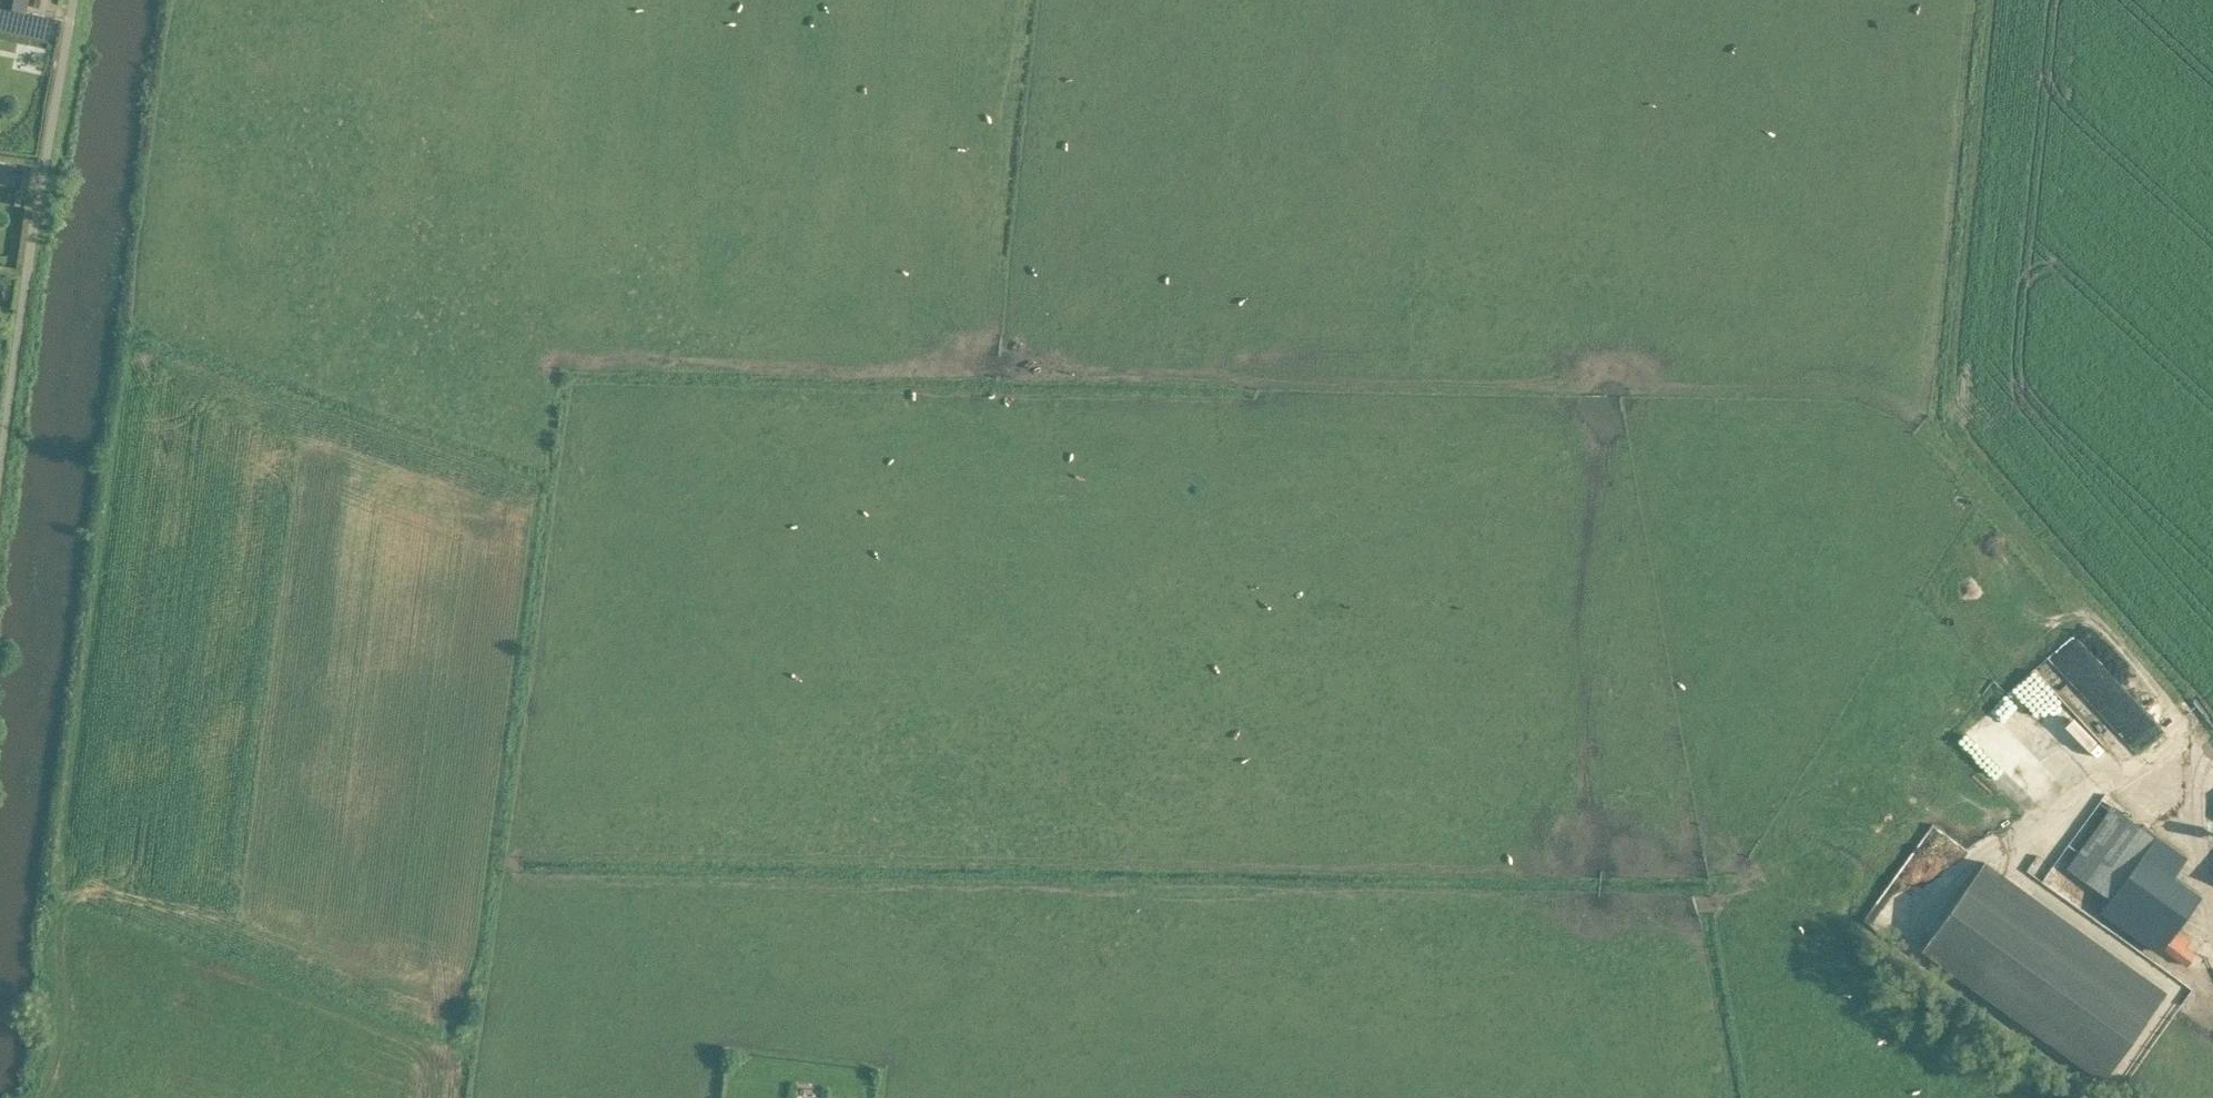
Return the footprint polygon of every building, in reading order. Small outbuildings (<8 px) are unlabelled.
[(1995,696),(2073,768),(2105,734),(2091,721),(2122,688),(2059,629),(1995,696)] [(1986,720),(1978,729),(2006,756),(2015,747),(1986,720)] [(2101,906),(2189,966),(2204,944),(2183,929),(2206,896),(2182,880),(2194,862),(2123,812),(2081,872),(2111,892),(2101,906)] [(1936,948),(2113,1074),(2171,992),(1994,866),(1936,948)]
